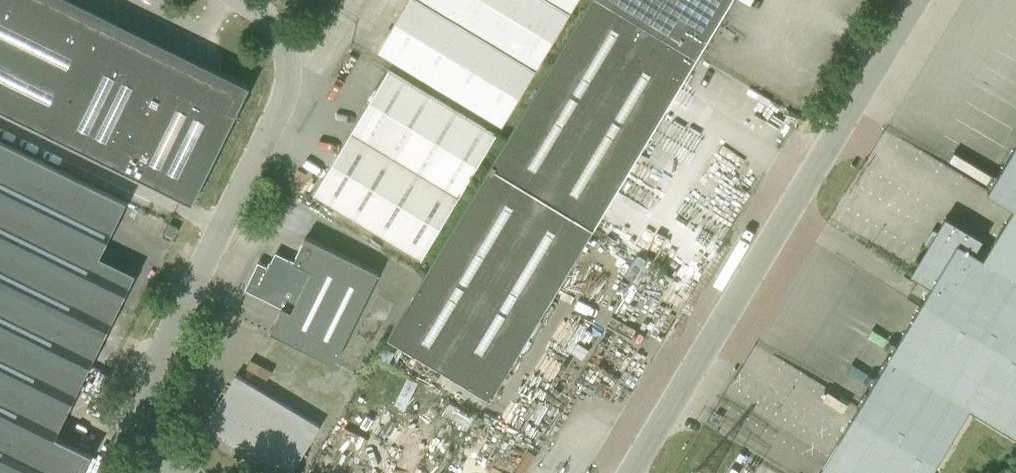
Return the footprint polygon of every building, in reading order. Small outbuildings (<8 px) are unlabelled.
[(192,205),(237,113),(228,109),(237,91),(53,0),(0,0),(0,110),(192,205)] [(368,43),(500,126),(577,0),(394,0),(368,43)] [(593,229),(630,167),(696,58),(600,0),(591,0),(490,167),(593,229)] [(696,58),(731,0),(600,0),(696,58)] [(388,70),(314,194),(420,261),(494,137),(388,70)] [(91,454),(20,419),(126,203),(0,141),(0,472),(82,472),(91,454)] [(988,191),(1015,207),(984,259),(975,253),(983,240),(947,218),(913,274),(933,286),(822,469),(828,472),(930,472),(970,406),(1015,434),(1015,145),(988,191)] [(467,201),(497,152),(490,148),(460,196),(467,201)] [(593,229),(490,167),(387,337),(490,400),(593,229)] [(183,218),(174,214),(170,223),(179,228),(183,218)] [(179,228),(177,227),(170,224),(165,234),(174,238),(179,228)] [(270,332),(334,364),(379,273),(306,237),(294,261),(290,259),(274,263),(270,261),(267,266),(258,262),(245,289),(282,308),(270,332)] [(203,428),(278,472),(292,472),(320,426),(235,375),(203,428)]
